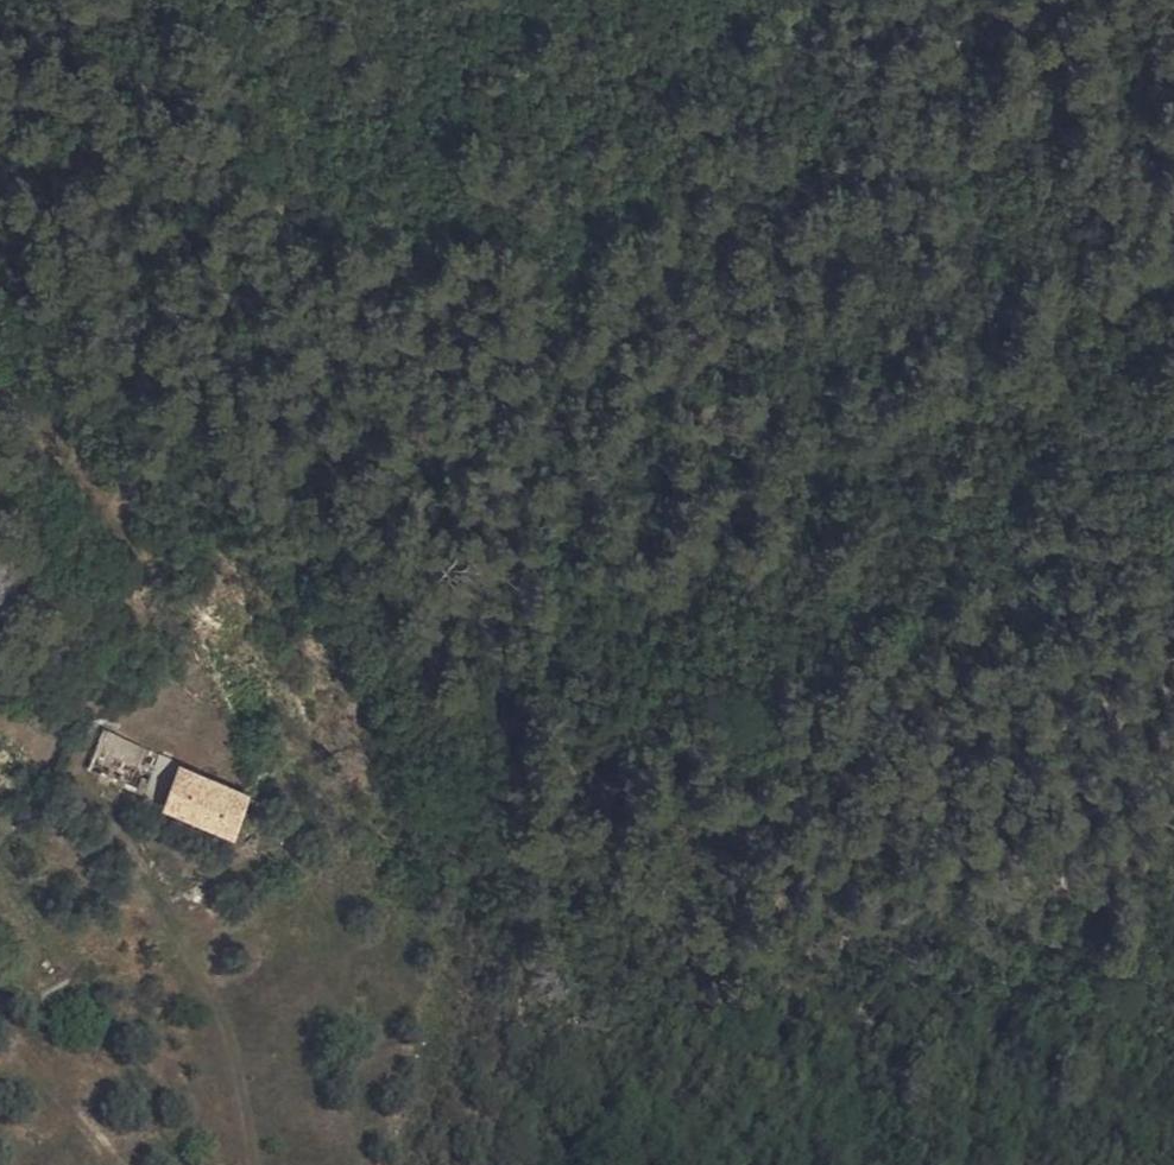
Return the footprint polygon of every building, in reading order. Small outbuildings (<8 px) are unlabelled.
[(102,733),(92,760),(133,774),(143,748),(102,733)] [(233,842),(252,802),(184,774),(167,812),(233,842)]
